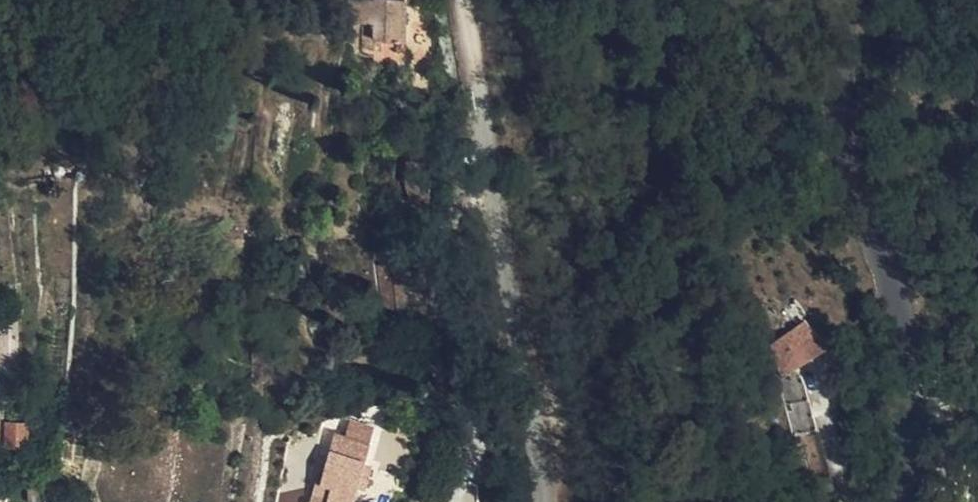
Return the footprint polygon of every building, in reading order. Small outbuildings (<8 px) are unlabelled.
[(341,21),(338,51),(382,57),(384,23),(385,5),(362,2),(356,1),(353,20),(341,21)] [(382,57),(338,51),(338,55),(352,56),(351,63),(381,66),(382,57)] [(766,341),(782,375),(823,357),(808,322),(766,341)] [(0,430),(0,454),(10,454),(9,429),(0,430)] [(353,457),(320,442),(304,477),(299,475),(289,501),(334,501),(338,494),(342,496),(350,476),(347,474),(353,457)]
